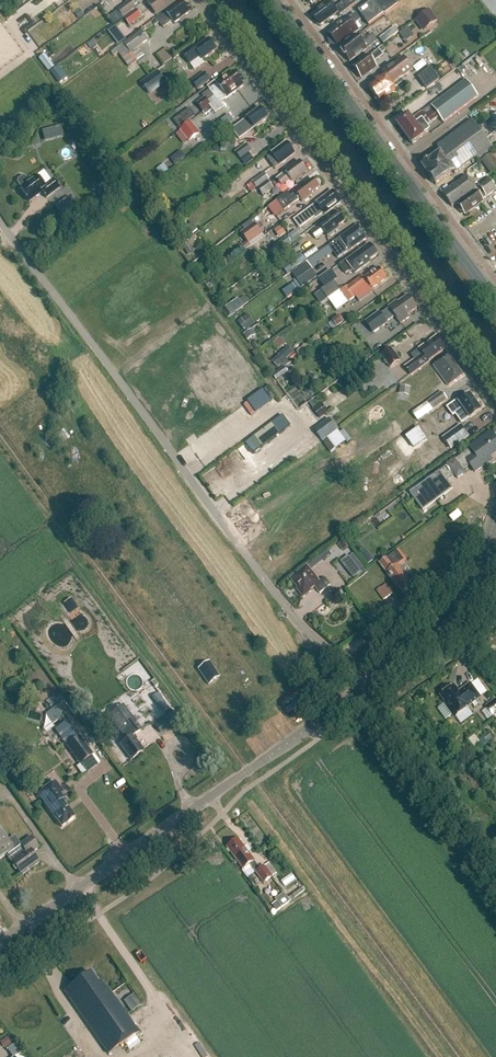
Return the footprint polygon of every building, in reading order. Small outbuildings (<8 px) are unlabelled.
[(148,4),(157,16),(179,0),(154,0),(148,4)] [(340,16),(356,4),(353,0),(340,0),(339,0),(342,4),(334,9),(329,1),(321,7),(323,9),(312,17),(320,28),(338,14),(340,16)] [(407,0),(375,0),(358,12),(369,27),(383,16),(385,16),(399,6),(407,0)] [(124,18),(136,9),(130,1),(118,10),(124,18)] [(181,3),(153,23),(155,26),(159,23),(163,29),(172,22),(174,25),(189,13),(181,3)] [(80,10),(75,15),(80,20),(85,15),(80,10)] [(130,26),(142,17),(136,10),(124,19),(130,26)] [(439,21),(430,10),(415,21),(424,33),(439,21)] [(360,21),(355,15),(329,35),(337,46),(359,31),(355,25),(360,21)] [(373,28),(380,37),(389,30),(382,21),(373,28)] [(409,39),(410,40),(422,33),(414,21),(406,25),(413,37),(409,39)] [(109,52),(125,39),(112,23),(80,50),(84,55),(96,44),(102,51),(106,48),(109,52)] [(397,33),(404,42),(412,36),(405,27),(397,33)] [(142,30),(123,44),(124,44),(111,53),(114,57),(118,54),(129,68),(145,56),(138,48),(149,40),(142,30)] [(391,31),(380,39),(384,45),(395,36),(391,31)] [(350,62),(377,42),(372,35),(367,39),(362,33),(340,49),(350,62)] [(200,58),(202,61),(217,51),(209,40),(195,50),(193,47),(182,55),(190,65),(200,58)] [(379,50),(369,58),(368,56),(353,67),(362,79),(377,68),(374,64),(384,56),(382,54),(386,52),(382,47),(378,50),(379,50)] [(173,58),(166,48),(157,55),(164,64),(173,58)] [(39,59),(45,67),(51,62),(45,55),(39,59)] [(380,104),(396,91),(392,86),(412,71),(404,60),(384,74),(385,76),(368,88),(375,97),(374,99),(376,102),(379,102),(380,104)] [(68,78),(59,66),(51,72),(60,84),(68,78)] [(149,78),(157,89),(166,83),(158,72),(149,78)] [(205,72),(192,82),(198,90),(211,80),(205,72)] [(239,80),(234,73),(217,85),(217,86),(203,96),(204,98),(196,104),(200,109),(239,80)] [(244,87),(239,80),(200,109),(203,113),(211,108),(216,114),(224,108),(220,103),(227,98),(227,99),(244,87)] [(412,145),(430,131),(427,127),(431,124),(430,123),(439,117),(443,123),(478,97),(466,81),(432,107),(431,106),(422,113),(422,112),(416,117),(413,119),(409,114),(396,124),(412,145)] [(431,95),(442,88),(439,83),(428,91),(431,95)] [(187,122),(195,116),(190,109),(182,115),(187,122)] [(268,119),(261,109),(246,121),(245,120),(232,130),(239,140),(247,134),(246,132),(253,127),(254,129),(268,119)] [(223,131),(230,125),(226,119),(218,125),(223,131)] [(180,129),(185,136),(189,141),(200,134),(191,121),(180,129)] [(472,121),(439,146),(442,153),(431,161),(430,159),(424,164),(425,165),(424,166),(431,175),(430,175),(438,184),(453,172),(455,174),(471,162),(473,164),(493,149),(472,121)] [(35,128),(27,130),(29,137),(37,135),(35,128)] [(235,152),(241,160),(252,152),(246,144),(235,152)] [(275,170),(295,155),(287,144),(267,159),(275,170)] [(175,165),(185,157),(179,150),(169,159),(175,165)] [(490,155),(481,161),(490,174),(495,170),(495,162),(490,155)] [(227,160),(223,163),(227,168),(231,165),(227,160)] [(282,187),(290,181),(293,184),(308,173),(300,162),(277,180),(282,187)] [(21,188),(19,189),(29,203),(42,193),(46,199),(59,189),(53,180),(51,182),(43,171),(29,182),(25,178),(23,177),(18,181),(17,184),(21,188)] [(264,173),(252,183),(247,187),(252,193),(269,180),(264,173)] [(452,208),(476,190),(467,177),(442,195),(452,208)] [(313,180),(306,186),(305,185),(291,196),(288,192),(276,201),(284,212),(300,200),(303,203),(313,195),(312,194),(319,188),(313,180)] [(480,189),(458,206),(466,216),(474,210),(477,210),(480,208),(480,206),(481,205),(480,203),(495,191),(495,189),(490,180),(479,188),(480,189)] [(111,199),(114,184),(99,181),(96,197),(111,199)] [(268,182),(257,189),(263,197),(274,189),(268,182)] [(218,193),(223,199),(228,195),(223,189),(218,193)] [(322,212),(325,215),(341,203),(332,192),(300,216),(306,225),(322,212)] [(54,204),(60,216),(72,210),(66,199),(54,204)] [(334,232),(339,229),(338,228),(345,223),(339,215),(332,220),(331,219),(312,233),(317,239),(325,233),(328,237),(328,236),(331,237),(334,234),(334,232)] [(193,224),(185,229),(190,236),(198,230),(193,224)] [(254,224),(241,234),(248,243),(242,247),(245,252),(265,237),(263,235),(254,224)] [(343,244),(349,252),(367,239),(358,226),(327,248),(330,253),(343,244)] [(279,238),(285,234),(280,227),(274,231),(279,238)] [(287,235),(291,241),(299,236),(295,230),(287,235)] [(194,251),(199,248),(192,237),(187,240),(189,243),(194,251)] [(281,251),(289,246),(284,239),(276,245),(281,251)] [(194,251),(189,243),(182,247),(188,255),(194,251)] [(314,245),(302,253),(307,260),(319,252),(314,245)] [(370,245),(347,262),(346,261),(339,266),(346,275),(353,270),(356,274),(369,265),(368,263),(377,256),(370,245)] [(387,279),(379,269),(365,279),(363,275),(341,292),(341,291),(329,300),(337,311),(349,302),(356,297),(353,293),(367,283),(372,290),(387,279)] [(297,282),(303,289),(317,278),(312,271),(297,282)] [(341,291),(334,282),(321,291),(329,300),(341,291)] [(243,294),(224,307),(229,315),(248,302),(243,294)] [(409,318),(408,316),(417,309),(408,296),(398,304),(397,301),(388,308),(389,309),(381,315),(379,312),(365,323),(373,334),(387,323),(395,317),(400,324),(409,318)] [(248,315),(239,322),(246,332),(255,324),(248,315)] [(337,327),(344,322),(339,315),(332,321),(337,327)] [(248,341),(255,336),(251,330),(244,336),(248,341)] [(278,337),(271,343),(276,349),(283,343),(278,337)] [(411,375),(429,362),(429,361),(446,349),(437,337),(419,350),(423,355),(405,368),(411,375)] [(401,361),(391,348),(381,356),(390,369),(401,361)] [(289,358),(284,352),(276,359),(281,365),(289,358)] [(448,387),(463,376),(448,355),(433,366),(448,387)] [(276,381),(288,372),(284,368),(273,376),(276,381)] [(394,378),(384,385),(389,392),(399,385),(394,378)] [(317,384),(310,381),(306,393),(313,395),(317,384)] [(260,392),(237,406),(245,419),(274,402),(264,386),(258,390),(260,392)] [(400,387),(399,393),(399,395),(409,396),(410,388),(400,387)] [(418,422),(448,400),(442,392),(412,414),(418,422)] [(449,419),(453,416),(462,409),(470,419),(482,411),(471,396),(460,404),(458,400),(446,408),(447,409),(444,411),(449,419)] [(320,419),(326,414),(320,405),(317,407),(312,400),(309,403),(314,409),(313,410),(320,419)] [(272,424),(245,444),(253,455),(280,435),(288,429),(281,419),(273,425),(272,424)] [(469,437),(461,425),(443,439),(451,450),(469,437)] [(331,453),(346,442),(338,431),(323,442),(331,453)] [(472,455),(466,460),(470,466),(475,473),(492,461),(490,458),(495,453),(495,439),(491,432),(470,448),(474,454),(472,455)] [(466,460),(472,455),(469,451),(410,495),(424,513),(453,490),(448,483),(456,477),(458,480),(465,475),(463,471),(470,466),(466,460)] [(343,458),(339,460),(346,469),(349,467),(343,458)] [(429,472),(433,475),(441,467),(437,463),(429,472)] [(334,561),(340,556),(336,551),(330,556),(334,561)] [(315,563),(319,568),(329,560),(325,555),(315,563)] [(412,587),(405,579),(406,578),(398,567),(395,569),(387,559),(380,564),(387,574),(397,587),(398,586),(403,594),(412,587)] [(298,589),(297,590),(304,598),(311,592),(310,591),(315,588),(320,595),(331,586),(325,579),(320,583),(307,568),(292,580),(298,589)] [(348,580),(356,577),(353,568),(345,571),(348,580)] [(383,601),(392,594),(386,585),(377,591),(383,601)] [(480,657),(488,668),(494,663),(487,652),(480,657)] [(197,674),(208,689),(219,681),(208,666),(197,674)] [(480,698),(471,685),(459,693),(455,687),(451,690),(449,690),(446,692),(446,694),(442,697),(446,703),(445,704),(455,718),(470,708),(469,706),(480,698)] [(109,707),(107,713),(119,730),(127,740),(120,745),(131,760),(143,751),(135,740),(136,739),(134,736),(141,730),(130,715),(136,711),(127,698),(122,698),(109,707)] [(485,707),(493,718),(495,716),(495,699),(485,707)] [(44,713),(50,723),(65,713),(59,704),(44,713)] [(59,720),(63,725),(70,720),(66,715),(59,720)] [(88,721),(95,731),(103,726),(95,715),(88,721)] [(473,747),(480,744),(476,735),(469,738),(473,747)] [(78,738),(68,746),(81,764),(92,756),(78,738)] [(38,796),(62,828),(67,824),(75,818),(59,797),(63,794),(55,783),(38,796)] [(15,849),(0,829),(0,860),(15,849)] [(11,862),(20,875),(30,867),(31,869),(39,863),(32,853),(39,848),(31,837),(20,845),(25,852),(11,862)] [(227,848),(244,870),(250,865),(256,873),(264,883),(273,876),(265,864),(260,868),(239,840),(227,848)] [(284,894),(276,900),(282,908),(290,902),(284,894)] [(139,1033),(108,988),(106,989),(100,982),(98,983),(90,973),(64,991),(109,1055),(139,1033)] [(140,1005),(135,997),(126,1003),(132,1011),(140,1005)] [(10,1043),(5,1037),(0,1041),(0,1045),(3,1049),(10,1043)] [(16,1043),(7,1049),(12,1056),(25,1056),(16,1043)]
